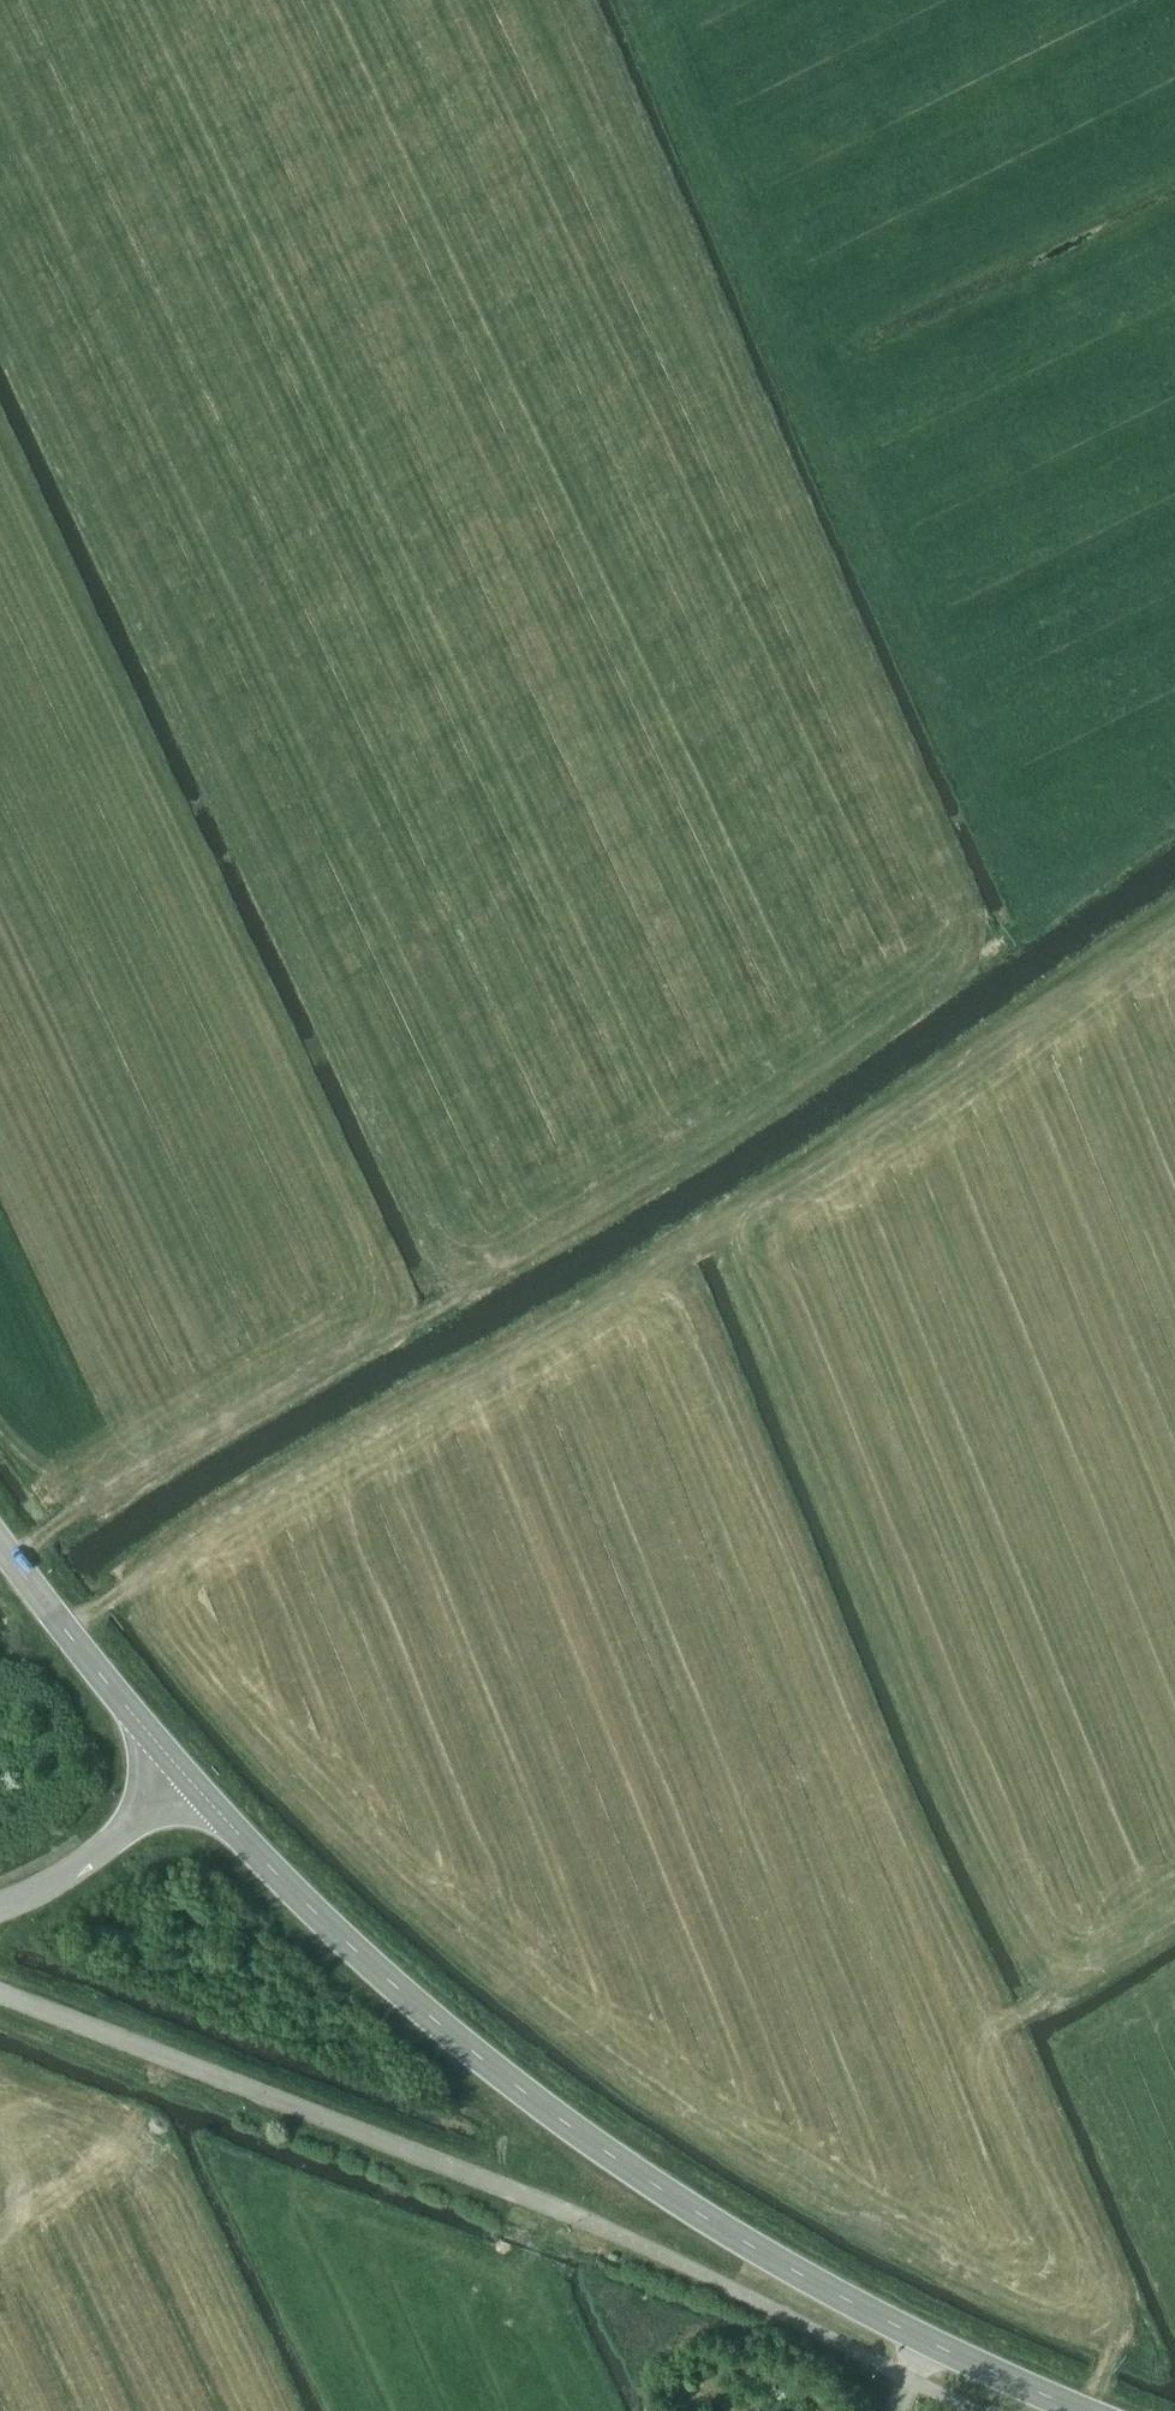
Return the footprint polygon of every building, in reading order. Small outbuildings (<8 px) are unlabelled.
[(798,2385),(792,2395),(809,2404),(814,2394),(798,2385)]
